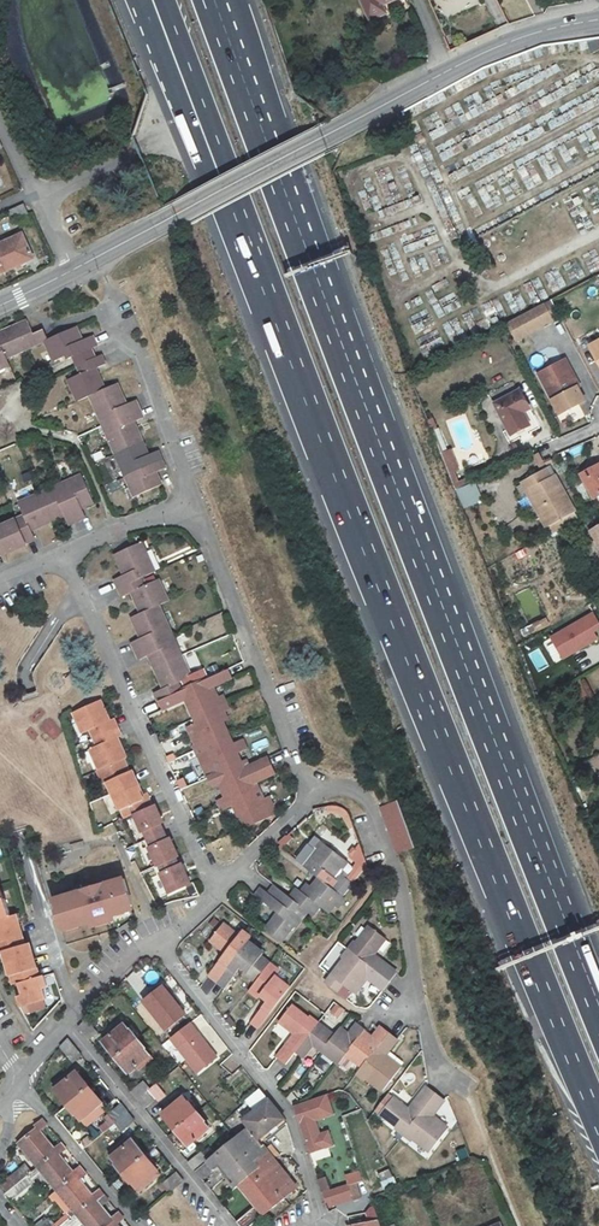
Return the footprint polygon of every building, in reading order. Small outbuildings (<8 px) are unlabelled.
[(371,21),(386,14),(382,5),(394,0),(362,0),(371,21)] [(590,52),(598,49),(598,40),(598,37),(587,40),(590,52)] [(24,202),(8,210),(13,220),(29,212),(24,202)] [(0,243),(0,262),(4,271),(33,257),(22,233),(0,243)] [(518,342),(561,320),(552,303),(509,326),(518,342)] [(9,363),(6,356),(19,351),(19,353),(45,341),(54,362),(68,356),(69,359),(100,345),(96,334),(83,340),(82,336),(83,335),(79,326),(48,340),(44,331),(32,336),(31,332),(33,331),(29,322),(0,335),(0,367),(9,363)] [(82,400),(94,395),(109,388),(102,372),(100,373),(98,368),(108,363),(106,358),(105,354),(82,364),(86,373),(73,379),(82,400)] [(567,362),(540,376),(560,415),(585,402),(579,389),(581,388),(567,362)] [(132,474),(169,457),(166,449),(150,455),(149,451),(150,448),(141,428),(138,427),(136,422),(151,416),(143,399),(128,406),(127,402),(128,398),(125,391),(122,383),(109,388),(94,395),(104,416),(106,416),(113,431),(111,434),(126,467),(128,466),(132,474)] [(522,391),(498,404),(513,433),(530,425),(523,412),(530,408),(522,391)] [(455,452),(446,455),(453,474),(462,471),(455,452)] [(531,468),(542,466),(540,454),(528,456),(531,468)] [(169,457),(132,474),(135,482),(133,483),(139,495),(166,483),(163,476),(160,477),(158,472),(173,465),(169,457)] [(584,478),(595,499),(598,497),(598,469),(584,478)] [(74,481),(67,484),(82,520),(90,516),(85,505),(88,503),(91,504),(98,501),(86,473),(74,479),(74,481)] [(545,475),(526,485),(553,535),(578,521),(556,479),(550,482),(545,475)] [(44,493),(57,520),(64,517),(66,513),(69,512),(74,523),(82,520),(67,484),(59,488),(58,486),(44,493)] [(476,486),(459,492),(466,510),(483,504),(476,486)] [(39,528),(57,520),(44,493),(23,502),(28,514),(20,518),(31,544),(39,540),(34,529),(38,527),(39,528)] [(20,549),(20,551),(32,546),(31,544),(20,518),(0,527),(0,558),(20,549)] [(598,549),(598,521),(587,528),(598,549)] [(156,691),(159,699),(184,688),(180,679),(191,674),(175,637),(172,639),(164,622),(168,621),(159,601),(168,598),(159,577),(147,582),(143,573),(152,569),(148,561),(151,559),(142,538),(114,550),(121,565),(124,564),(127,570),(115,575),(123,593),(135,587),(137,592),(133,593),(141,610),(132,614),(138,628),(141,627),(143,632),(132,636),(139,653),(150,649),(152,654),(150,654),(162,681),(165,680),(168,686),(156,691)] [(548,636),(561,660),(598,640),(594,632),(598,629),(598,624),(592,611),(548,636)] [(548,621),(541,624),(544,630),(551,626),(548,621)] [(184,688),(159,699),(164,709),(185,700),(203,741),(194,745),(199,757),(209,753),(218,773),(209,777),(213,787),(222,783),(229,797),(220,801),(224,811),(233,807),(243,830),(278,815),(271,797),(259,802),(252,786),(278,775),(271,758),(244,770),(238,755),(248,750),(244,741),(233,745),(221,716),(230,713),(223,697),(213,701),(208,690),(234,679),(230,669),(184,688)] [(106,787),(109,786),(125,824),(136,819),(142,836),(146,834),(152,848),(148,849),(169,900),(196,889),(175,838),(171,840),(166,827),(167,826),(160,806),(153,809),(138,771),(133,773),(128,761),(130,760),(122,738),(125,737),(118,719),(112,721),(103,701),(74,714),(83,734),(90,731),(96,747),(90,749),(98,771),(100,771),(106,787)] [(399,853),(417,847),(400,798),(381,805),(399,853)] [(326,881),(335,889),(341,881),(337,878),(350,863),(324,842),(320,847),(316,853),(322,858),(318,864),(316,862),(310,869),(326,881)] [(366,865),(361,857),(354,861),(358,869),(366,865)] [(124,880),(53,902),(61,928),(90,919),(91,924),(114,917),(113,912),(132,906),(124,880)] [(309,889),(305,893),(321,906),(330,912),(336,905),(340,908),(347,898),(335,889),(326,881),(319,891),(312,885),(309,889)] [(0,945),(4,944),(14,978),(19,976),(25,996),(21,997),(24,1007),(49,1000),(46,990),(51,988),(48,977),(43,979),(34,947),(29,949),(19,916),(14,918),(9,900),(6,901),(0,882),(0,944),(0,945)] [(273,889),(270,893),(305,920),(311,912),(315,914),(321,906),(305,893),(300,889),(293,898),(276,885),(273,889)] [(305,920),(270,893),(264,888),(260,892),(257,895),(281,914),(268,930),(284,942),(296,926),(298,928),(305,920)] [(214,979),(218,982),(249,943),(252,939),(244,932),(240,937),(224,925),(212,940),(220,947),(223,945),(229,950),(209,975),(214,979)] [(349,953),(389,985),(393,981),(396,976),(372,956),(384,942),(370,929),(357,945),(356,944),(349,953)] [(244,969),(250,973),(262,957),(264,954),(249,943),(218,982),(223,986),(226,989),(244,969)] [(384,992),(389,985),(349,953),(341,962),(342,963),(325,984),(336,993),(342,986),(354,996),(361,988),(357,984),(362,978),(382,995),(384,992)] [(270,964),(262,957),(250,973),(248,975),(256,982),(270,964)] [(278,970),(270,964),(256,982),(249,990),(258,997),(260,994),(266,999),(248,1022),(253,1026),(258,1029),(290,988),(275,976),(278,970)] [(162,986),(142,1002),(165,1031),(185,1015),(162,986)] [(340,1027),(346,1008),(328,1003),(323,1022),(340,1027)] [(286,1064),(295,1051),(315,1025),(308,1020),(306,1021),(290,1008),(278,1024),(293,1037),(277,1058),(282,1061),(286,1064)] [(81,1028),(90,1040),(99,1034),(88,1020),(81,1028)] [(189,1021),(167,1040),(197,1075),(219,1056),(189,1021)] [(313,1045),(321,1051),(332,1038),(315,1025),(295,1051),(300,1055),(303,1058),(313,1045)] [(339,1065),(347,1055),(364,1033),(365,1031),(362,1028),(357,1025),(346,1039),(337,1032),(332,1038),(321,1051),(339,1065)] [(347,1055),(362,1067),(389,1033),(386,1031),(383,1029),(372,1042),(368,1039),(370,1037),(364,1033),(347,1055)] [(108,1047),(120,1062),(142,1044),(135,1035),(133,1036),(129,1030),(108,1047)] [(393,1037),(389,1033),(362,1067),(356,1074),(365,1081),(366,1079),(382,1092),(399,1070),(391,1062),(387,1066),(380,1061),(397,1040),(393,1037)] [(70,1060),(79,1052),(69,1040),(61,1048),(70,1060)] [(142,1044),(120,1062),(133,1078),(154,1061),(150,1055),(151,1054),(142,1044)] [(228,1056),(221,1066),(232,1072),(238,1063),(228,1056)] [(78,1072),(69,1080),(57,1090),(61,1095),(60,1096),(68,1106),(90,1087),(78,1072)] [(57,1090),(69,1080),(66,1077),(54,1086),(57,1090)] [(135,1094),(141,1102),(153,1092),(147,1084),(135,1094)] [(153,1092),(141,1102),(149,1111),(160,1101),(162,1104),(169,1098),(161,1086),(153,1092)] [(399,1128),(408,1135),(440,1092),(436,1089),(432,1086),(410,1114),(392,1100),(383,1112),(400,1126),(399,1128)] [(90,1087),(68,1106),(75,1115),(77,1114),(82,1120),(103,1103),(90,1087)] [(446,1096),(440,1092),(408,1135),(418,1143),(420,1141),(431,1151),(446,1133),(438,1126),(435,1130),(431,1126),(451,1100),(446,1096)] [(164,1115),(177,1131),(199,1112),(191,1103),(190,1104),(185,1098),(164,1115)] [(290,1123),(269,1098),(259,1107),(265,1114),(248,1128),(263,1146),(290,1123)] [(111,1114),(117,1122),(129,1112),(122,1104),(111,1114)] [(129,1112),(117,1122),(124,1131),(136,1121),(129,1112)] [(207,1122),(199,1112),(177,1131),(190,1145),(211,1128),(207,1123),(207,1122)] [(14,1142),(35,1167),(53,1152),(51,1150),(37,1132),(44,1127),(39,1121),(32,1127),(34,1129),(17,1140),(14,1142)] [(256,1163),(268,1153),(263,1146),(248,1128),(210,1159),(197,1170),(204,1179),(216,1168),(215,1167),(222,1161),(241,1184),(260,1168),(256,1163)] [(116,1164),(124,1174),(147,1155),(134,1140),(113,1157),(117,1162),(116,1164)] [(38,1172),(53,1190),(72,1174),(71,1173),(57,1155),(64,1149),(59,1144),(51,1150),(53,1152),(35,1167),(28,1173),(4,1193),(2,1195),(7,1202),(30,1183),(28,1181),(38,1172)] [(466,1147),(454,1151),(457,1161),(469,1157),(466,1147)] [(191,1162),(197,1170),(210,1159),(204,1152),(191,1162)] [(298,1189),(268,1153),(256,1163),(260,1168),(286,1199),(298,1189)] [(159,1171),(147,1155),(124,1174),(132,1183),(134,1182),(139,1188),(159,1171)] [(28,1173),(22,1166),(0,1184),(0,1188),(4,1193),(28,1173)] [(91,1198),(90,1195),(76,1179),(83,1173),(78,1167),(71,1173),(72,1174),(53,1190),(57,1195),(73,1214),(91,1198)] [(243,1225),(268,1225),(270,1223),(269,1219),(269,1217),(267,1214),(286,1199),(260,1168),(241,1184),(262,1209),(242,1225),(243,1225)] [(352,1174),(354,1181),(360,1179),(364,1178),(361,1171),(352,1174)] [(186,1180),(179,1172),(166,1182),(173,1190),(186,1180)] [(403,1184),(399,1176),(388,1179),(390,1188),(403,1184)] [(328,1179),(320,1182),(323,1191),(331,1189),(328,1179)] [(354,1181),(351,1182),(356,1197),(365,1194),(360,1179),(354,1181)] [(73,1214),(80,1222),(83,1225),(105,1225),(111,1221),(109,1218),(99,1207),(95,1202),(102,1196),(97,1190),(90,1195),(91,1198),(73,1214)] [(68,1218),(73,1214),(57,1195),(52,1199),(65,1214),(68,1218)] [(95,1202),(99,1207),(107,1201),(102,1196),(95,1202)] [(333,1196),(326,1198),(330,1211),(337,1208),(333,1196)] [(363,1225),(383,1225),(377,1208),(370,1214),(372,1225),(363,1225)] [(114,1225),(121,1219),(116,1213),(109,1218),(111,1221),(105,1225),(115,1225),(114,1225)] [(65,1214),(51,1225),(58,1225),(68,1218),(65,1214)] [(68,1218),(58,1225),(75,1225),(80,1222),(73,1214),(68,1218)]
